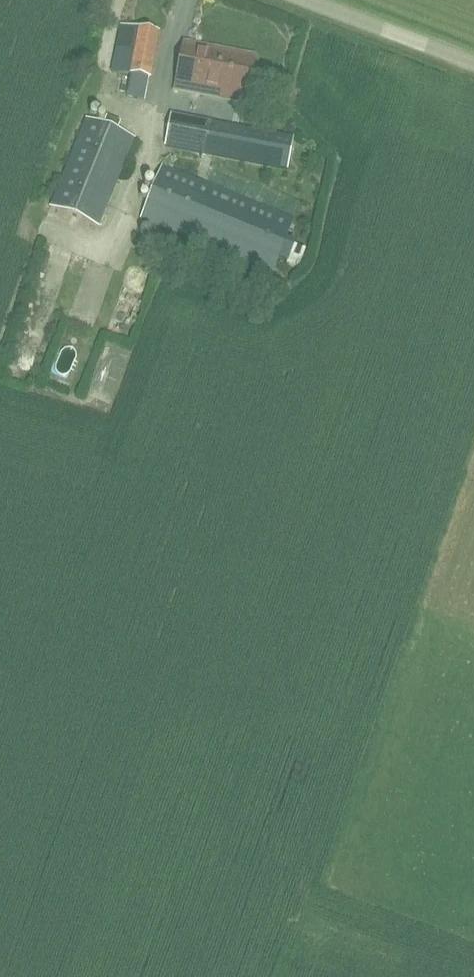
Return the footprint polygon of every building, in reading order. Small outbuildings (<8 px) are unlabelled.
[(150,80),(158,34),(122,27),(112,73),(130,77),(127,98),(145,100),(149,80),(150,80)] [(256,57),(220,50),(185,44),(176,90),(247,103),(256,57)] [(171,116),(165,147),(287,170),(293,139),(171,116)] [(99,226),(134,139),(117,131),(120,124),(107,119),(104,126),(87,119),(51,207),(99,226)] [(273,272),(293,221),(163,168),(143,219),(273,272)]
